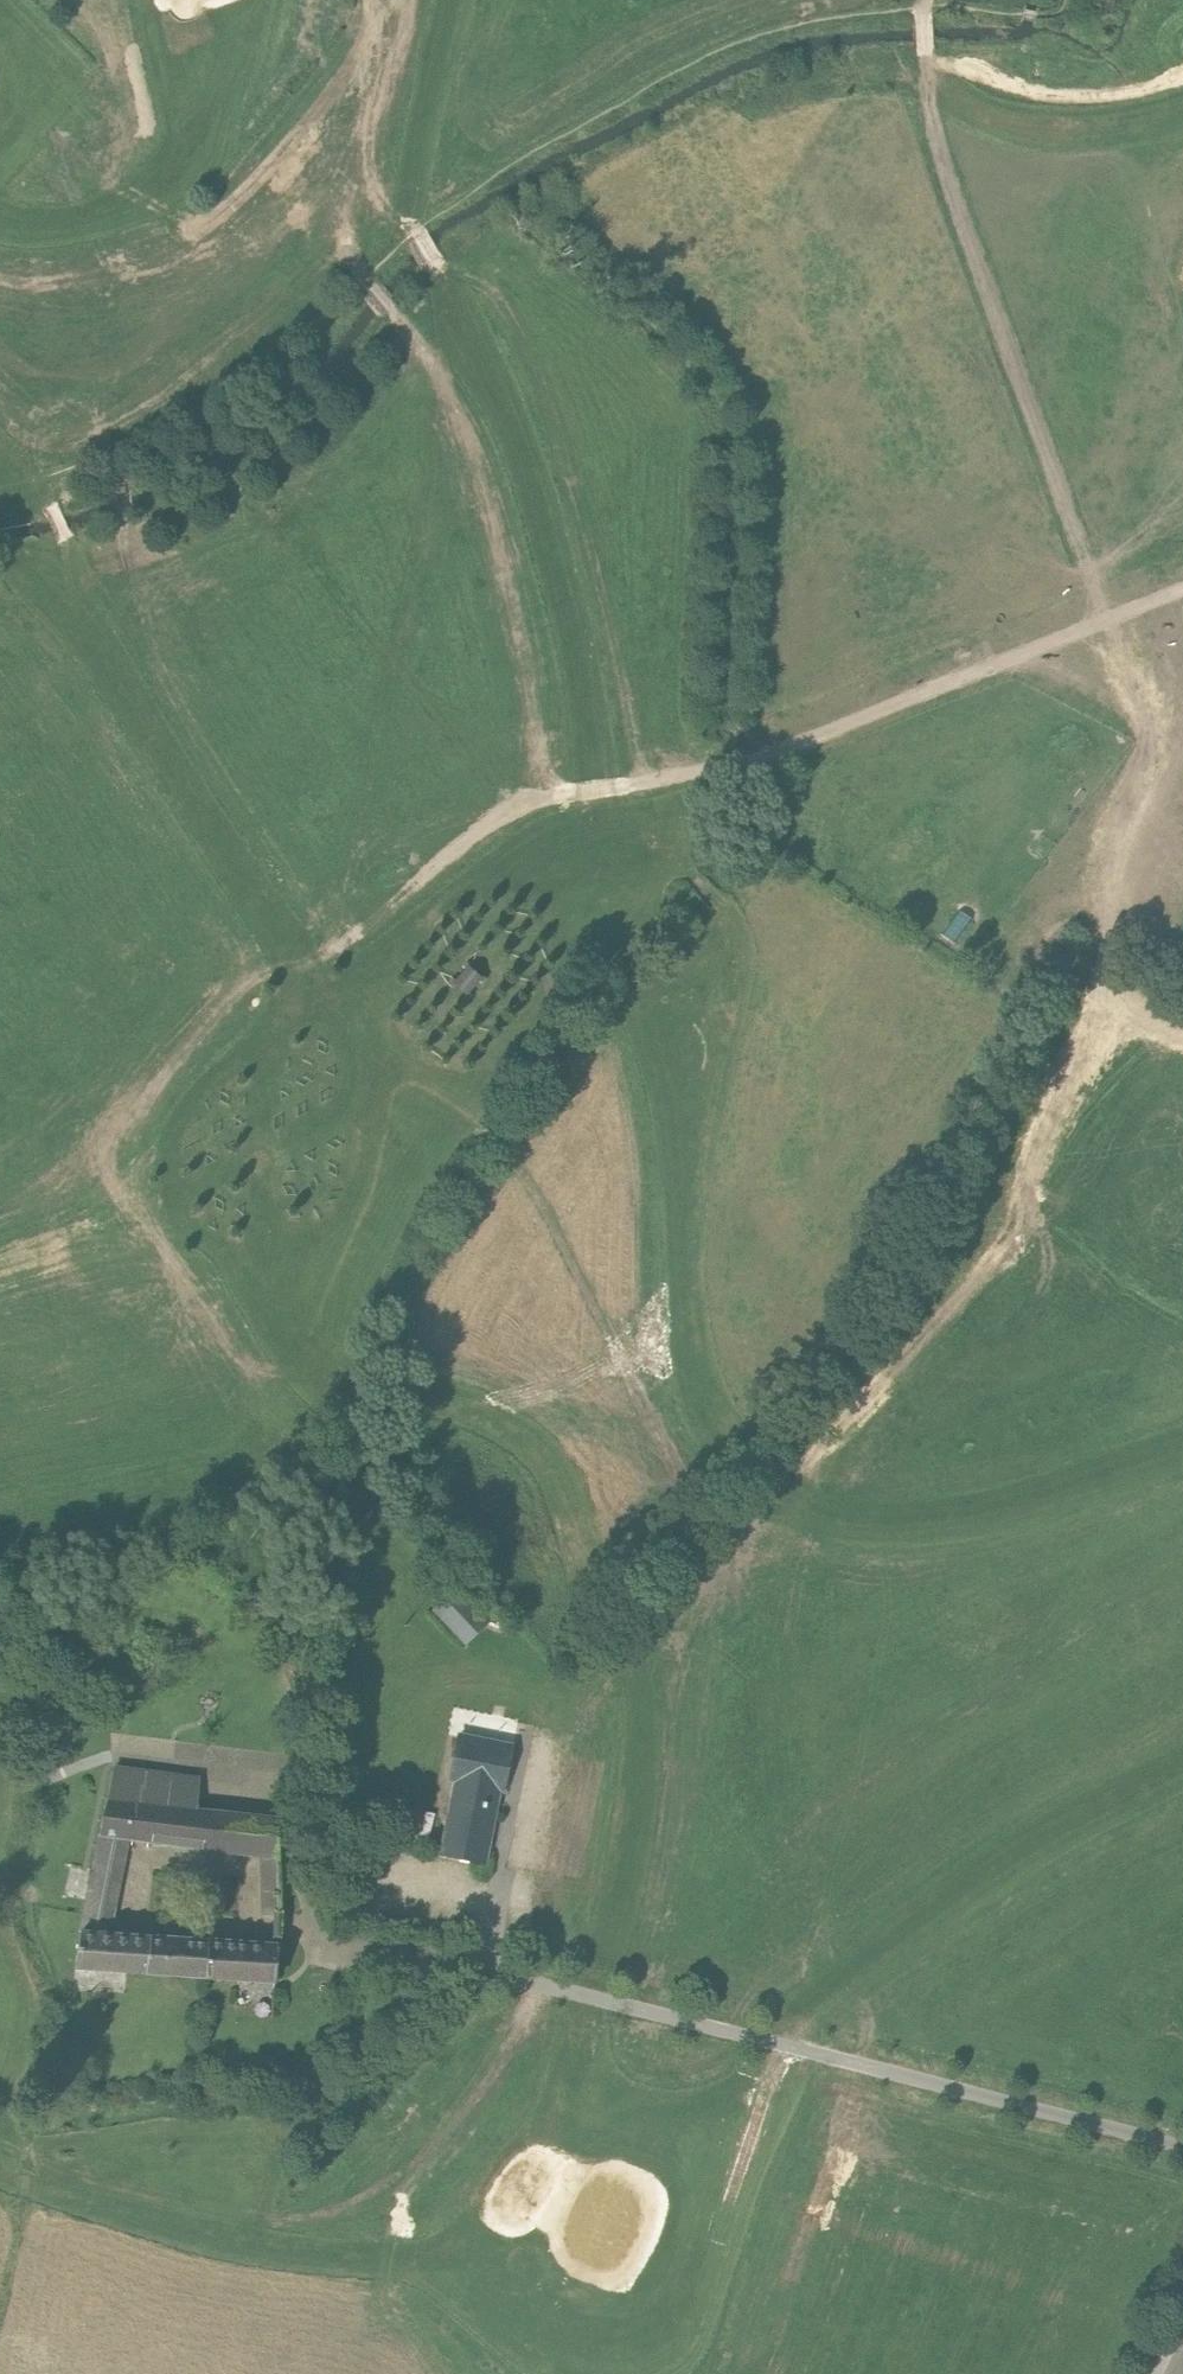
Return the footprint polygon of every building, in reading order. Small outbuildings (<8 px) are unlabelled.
[(465,1643),(482,1627),(448,1591),(431,1607),(465,1643)] [(441,1855),(484,1864),(489,1837),(492,1823),(499,1789),(505,1790),(513,1748),(458,1737),(450,1778),(456,1780),(441,1855)] [(263,1914),(280,1914),(278,1819),(254,1815),(197,1808),(199,1780),(113,1771),(108,1799),(105,1807),(100,1834),(101,1834),(131,1838),(262,1856),(263,1914)] [(75,1968),(276,1980),(279,1934),(255,1932),(254,1945),(112,1934),(131,1838),(101,1834),(81,1931),(75,1968)]
